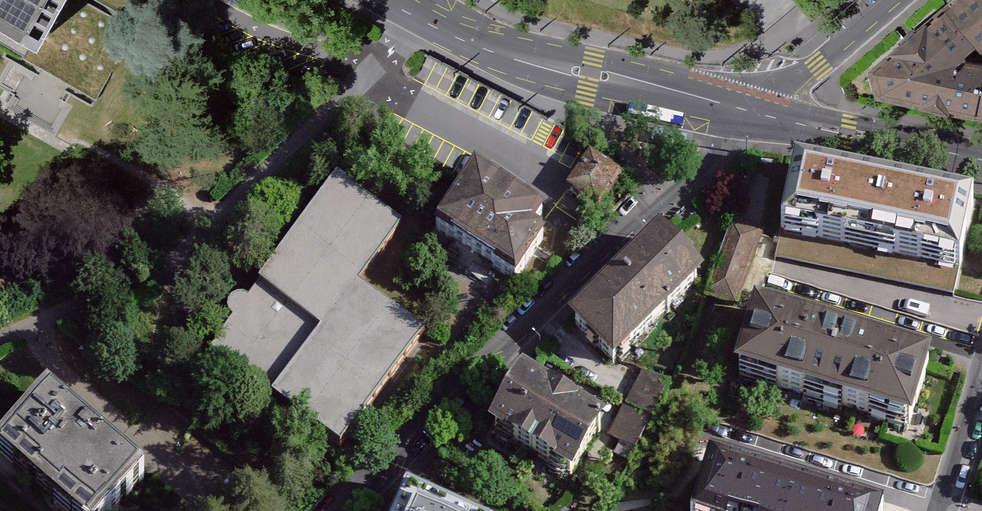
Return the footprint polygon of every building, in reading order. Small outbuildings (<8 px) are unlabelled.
[(38,56),(69,0),(0,0),(0,35),(38,56)] [(942,1),(976,43),(981,50),(981,0),(943,0),(942,1)] [(976,43),(942,1),(867,64),(871,89),(969,110),(981,54),(964,51),(976,43)] [(981,54),(969,110),(981,113),(981,54)] [(617,183),(587,163),(566,192),(597,213),(617,183)] [(869,249),(882,187),(791,168),(778,230),(869,249)] [(550,222),(481,176),(441,236),(521,290),(551,245),(539,237),(550,222)] [(361,287),(405,227),(340,180),(251,304),(245,302),(238,302),(232,307),(230,314),(231,321),(235,326),(212,357),(345,452),(429,336),(361,287)] [(960,268),(973,206),(882,187),(869,249),(960,268)] [(765,235),(735,225),(708,303),(738,313),(765,235)] [(568,330),(614,377),(708,285),(661,238),(568,330)] [(734,379),(822,406),(843,338),(755,311),(734,379)] [(910,433),(931,365),(843,338),(822,406),(910,433)] [(676,390),(647,374),(611,440),(641,456),(676,390)] [(524,386),(490,444),(578,495),(612,437),(524,386)] [(47,396),(0,451),(0,466),(52,510),(122,510),(147,482),(47,396)] [(699,510),(793,510),(799,491),(713,465),(699,510)] [(799,491),(793,510),(865,510),(799,491)] [(402,510),(446,510),(409,494),(402,510)]
